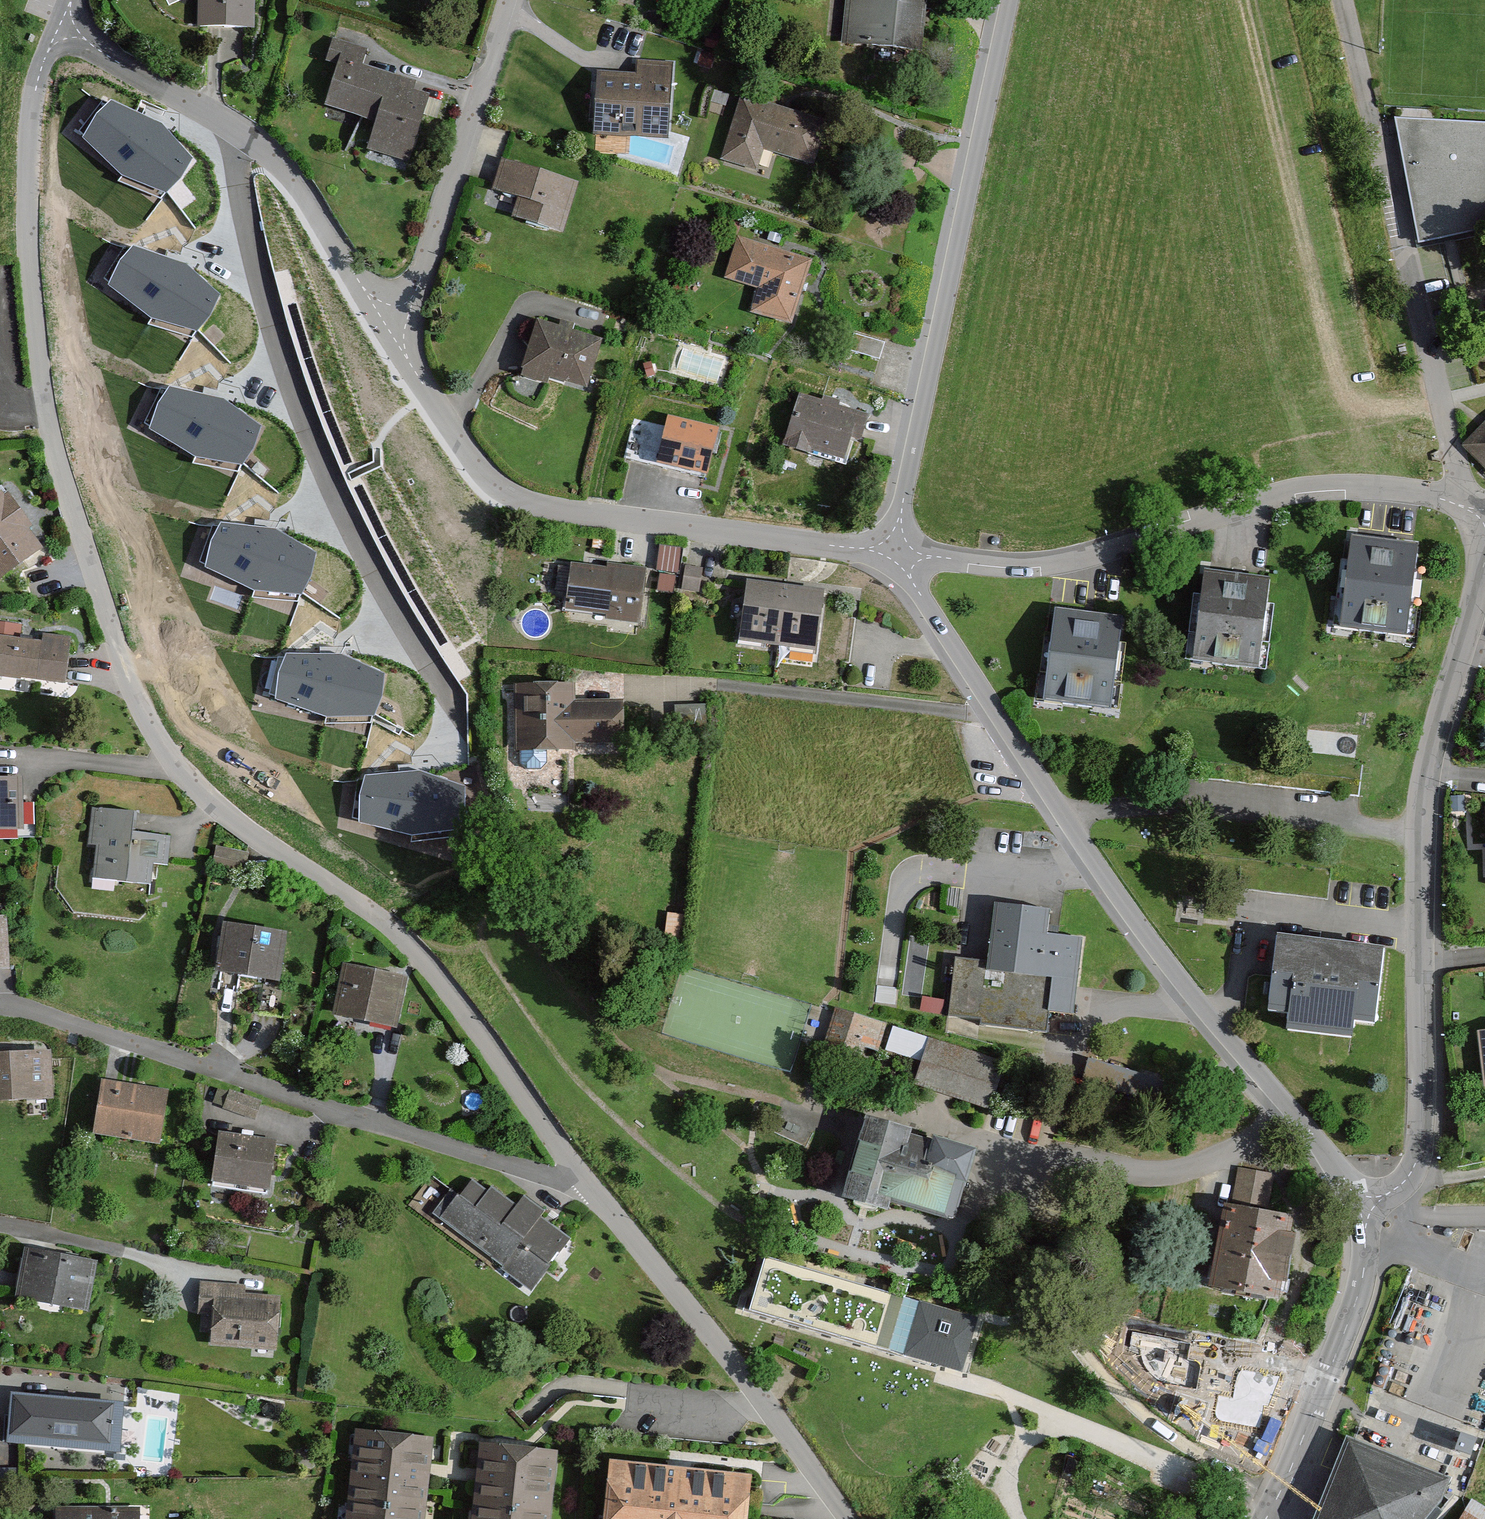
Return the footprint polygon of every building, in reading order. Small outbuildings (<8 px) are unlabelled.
[(197,30),(256,33),(257,0),(198,0),(197,30)] [(849,2),(843,50),(924,61),(930,12),(849,2)] [(361,54),(342,48),(325,103),(383,121),(375,148),(408,158),(428,93),(356,72),(361,54)] [(597,73),(595,130),(667,133),(670,60),(637,59),(636,75),(597,73)] [(161,123),(111,99),(96,113),(82,137),(122,175),(166,193),(181,178),(193,158),(161,123)] [(739,102),(720,169),(759,181),(766,160),(819,173),(830,127),(739,102)] [(1395,117),(1419,242),(1484,226),(1484,122),(1395,117)] [(503,169),(495,200),(520,207),(514,229),(568,243),(582,191),(503,169)] [(733,235),(719,277),(751,287),(743,312),(787,325),(808,259),(733,235)] [(186,263),(133,245),(120,260),(109,286),(152,319),(198,332),(211,316),(221,295),(186,263)] [(537,329),(523,383),(595,402),(609,347),(537,329)] [(223,399),(169,387),(158,403),(148,429),(195,459),(242,467),(253,450),(261,428),(223,399)] [(794,392),(778,449),(830,463),(838,433),(855,438),(862,411),(794,392)] [(711,475),(724,426),(672,412),(659,462),(711,475)] [(1465,444),(1484,464),(1484,424),(1465,444)] [(0,498),(0,579),(5,586),(46,555),(2,497),(0,498)] [(276,529),(221,523),(211,540),(205,567),(255,591),(303,594),(312,575),(317,552),(276,529)] [(1353,536),(1341,625),(1406,633),(1418,545),(1353,536)] [(678,591),(682,544),(661,543),(657,589),(678,591)] [(640,570),(564,559),(557,609),(632,620),(640,570)] [(686,567),(686,589),(699,590),(699,567),(686,567)] [(1207,570),(1195,658),(1256,667),(1268,578),(1207,570)] [(811,593),(737,582),(728,637),(802,649),(811,593)] [(1056,609),(1043,698),(1108,707),(1121,618),(1056,609)] [(0,630),(0,686),(70,692),(75,646),(46,643),(46,649),(20,647),(22,631),(0,630)] [(341,655),(286,654),(278,672),(274,700),(326,719),(374,718),(381,699),(385,675),(341,655)] [(565,682),(503,684),(505,749),(613,746),(612,702),(566,703),(565,682)] [(546,762),(546,750),(523,750),(523,762),(546,762)] [(418,770),(363,775),(357,794),(356,822),(409,836),(457,829),(462,809),(463,786),(418,770)] [(29,842),(27,787),(0,788),(0,843),(29,842)] [(140,820),(92,818),(90,855),(96,855),(94,888),(155,892),(156,873),(171,874),(173,843),(139,841),(140,820)] [(1036,907),(983,902),(977,964),(946,961),(941,1018),(1037,1027),(1039,1011),(1065,1014),(1073,935),(1033,931),(1036,907)] [(293,943),(230,935),(224,986),(286,993),(293,943)] [(1269,1011),(1267,1028),(1334,1036),(1336,1020),(1357,1023),(1366,949),(1258,936),(1249,1009),(1269,1011)] [(395,975),(333,962),(322,1014),(384,1028),(395,975)] [(881,1023),(832,1009),(820,1048),(869,1063),(881,1023)] [(995,1059),(889,1028),(879,1061),(910,1071),(905,1088),(980,1110),(995,1059)] [(1470,1029),(1476,1083),(1484,1082),(1484,1028),(1470,1029)] [(1093,1056),(1085,1079),(1128,1093),(1136,1070),(1093,1056)] [(0,1062),(0,1112),(52,1107),(48,1058),(0,1062)] [(170,1099),(105,1090),(97,1143),(162,1153),(170,1099)] [(973,1151),(868,1120),(845,1195),(887,1207),(891,1196),(953,1215),(973,1151)] [(284,1151),(224,1143),(217,1194),(277,1202),(284,1151)] [(483,1189),(467,1176),(432,1218),(521,1290),(564,1237),(536,1214),(541,1208),(521,1191),(512,1202),(488,1183),(483,1189)] [(1273,1214),(1206,1200),(1188,1284),(1255,1298),(1273,1214)] [(99,1269),(24,1257),(17,1305),(91,1317),(99,1269)] [(977,1318),(767,1257),(752,1308),(961,1370),(977,1318)] [(246,1291),(201,1289),(200,1319),(216,1320),(215,1352),(282,1354),(283,1303),(246,1302),(246,1291)] [(7,1384),(0,1445),(0,1446),(112,1459),(119,1397),(7,1384)] [(349,1427),(335,1518),(413,1518),(425,1438),(349,1427)] [(1349,1437),(1317,1518),(1426,1518),(1441,1503),(1451,1476),(1349,1437)] [(469,1440),(457,1518),(535,1518),(545,1452),(469,1440)] [(593,1458),(583,1518),(727,1518),(732,1476),(593,1458)] [(1455,1518),(1484,1518),(1484,1510),(1467,1499),(1455,1518)]
